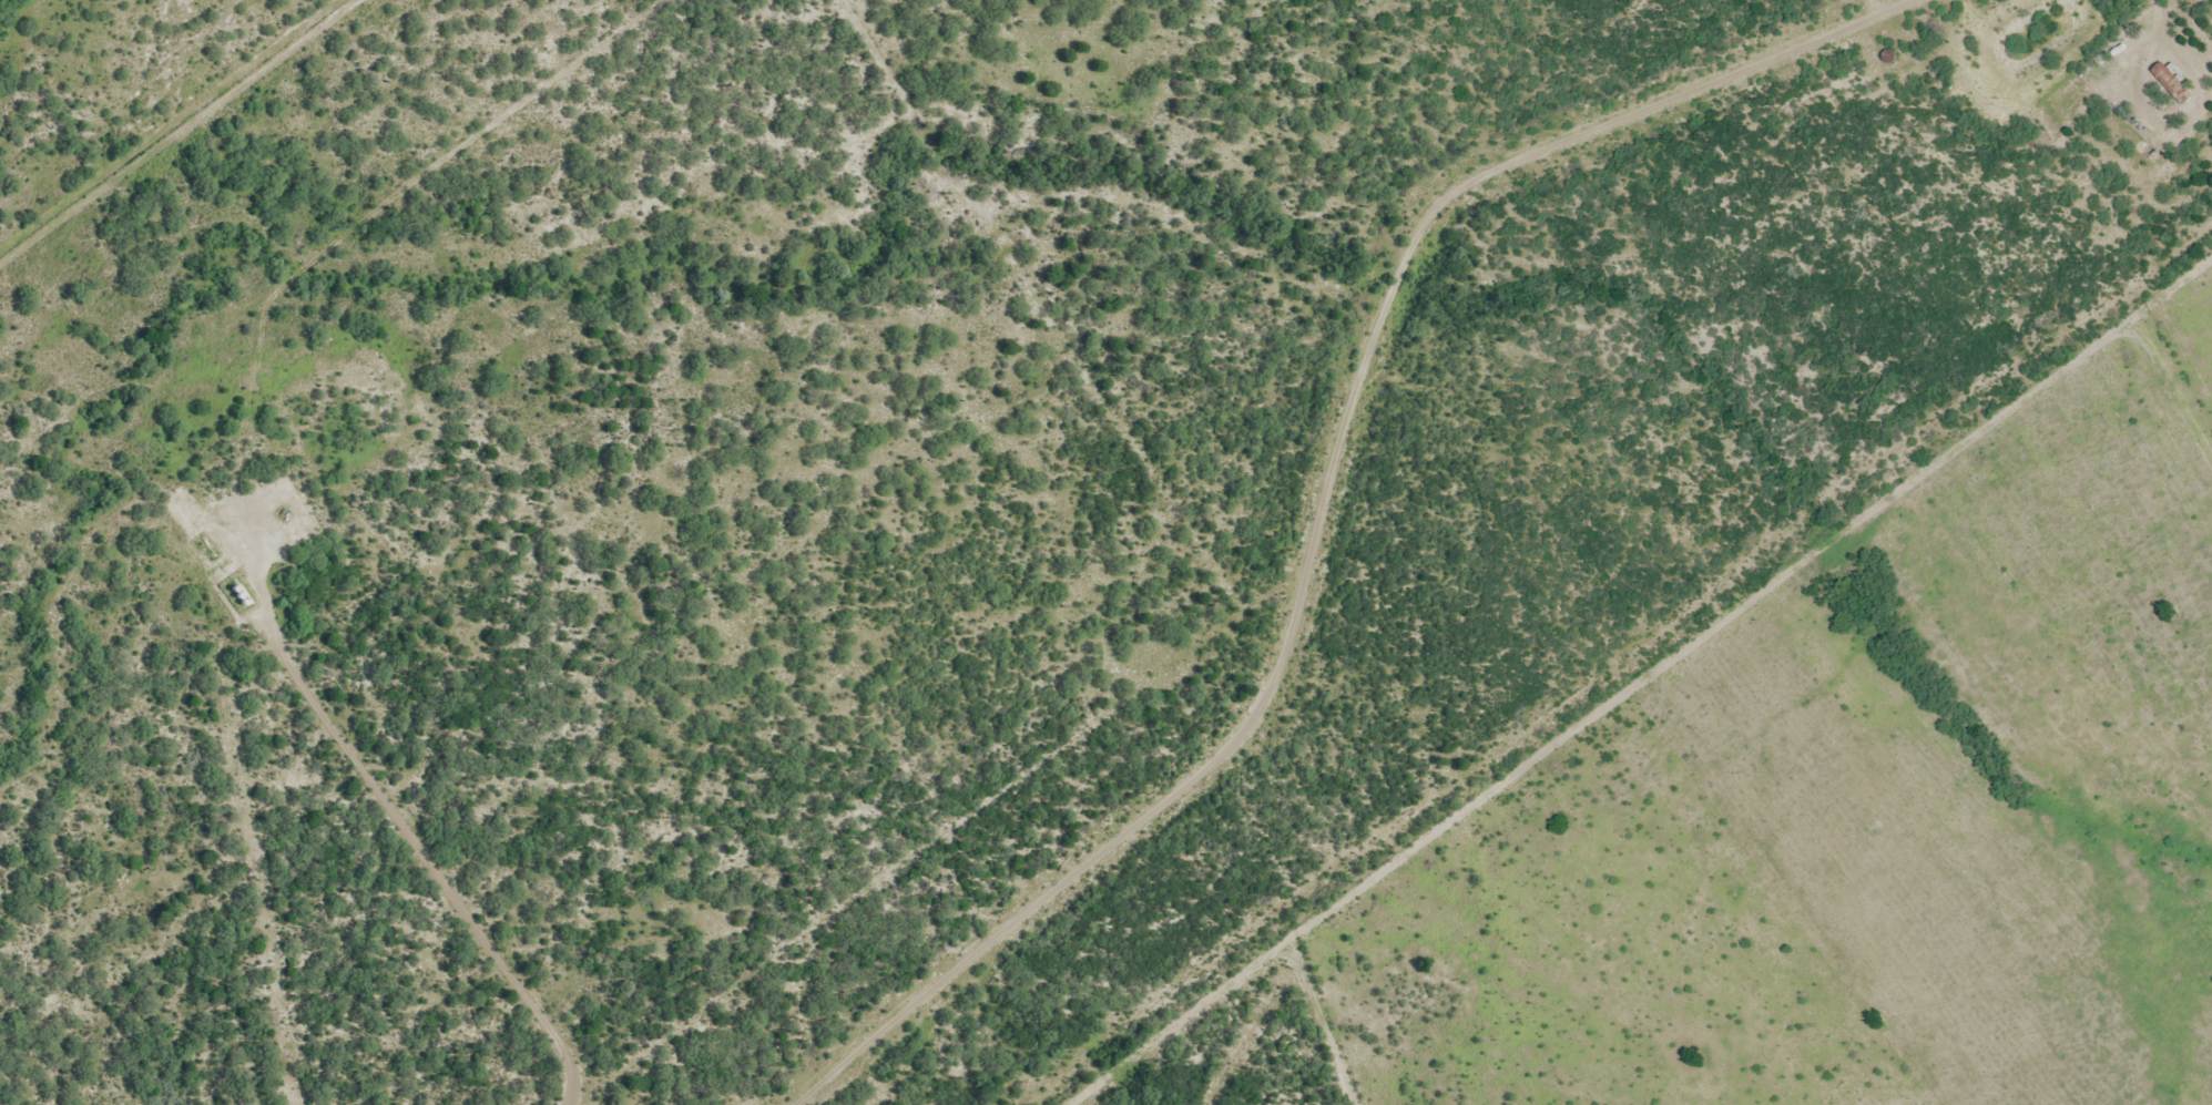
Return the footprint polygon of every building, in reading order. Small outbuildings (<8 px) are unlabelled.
[(2160,76),(2168,84),(2175,77),(2166,69),(2160,76)]
